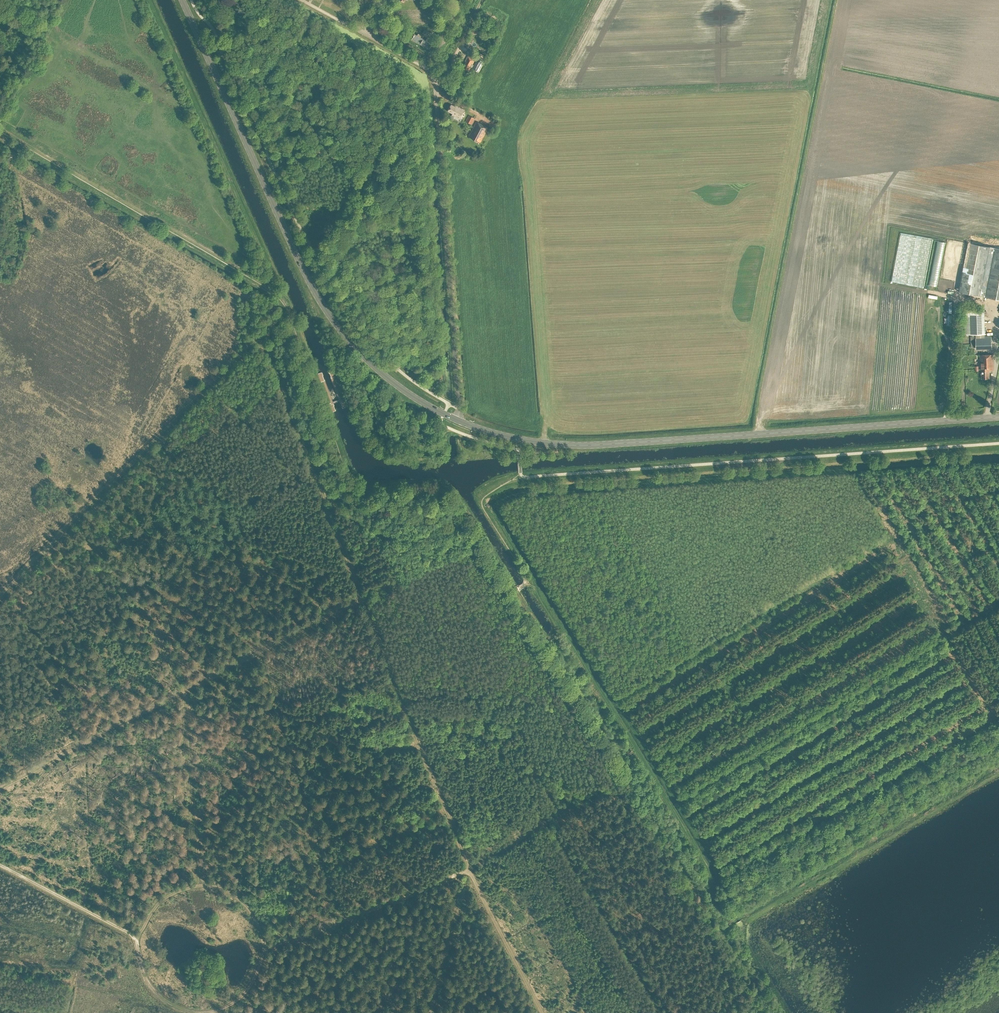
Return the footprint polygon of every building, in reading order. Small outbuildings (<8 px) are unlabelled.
[(494,8),(491,14),(505,20),(508,14),(494,8)] [(420,44),(422,39),(420,38),(421,35),(418,34),(417,36),(414,34),(411,39),(420,44)] [(422,39),(420,44),(429,49),(431,44),(429,42),(430,40),(426,38),(425,40),(422,39)] [(468,71),(474,60),(468,56),(465,61),(466,61),(463,68),(468,71)] [(452,115),(460,119),(465,110),(456,105),(455,107),(451,105),(447,111),(452,114),(452,115)] [(468,115),(466,120),(465,122),(471,124),(474,118),(470,115),(469,116),(468,115)] [(476,121),(474,125),(468,136),(480,143),(488,128),(476,121)] [(998,299),(998,248),(968,242),(959,291),(998,299)] [(963,309),(963,334),(975,334),(980,334),(985,334),(985,309),(963,309)] [(992,349),(991,336),(980,336),(980,334),(975,334),(975,336),(976,349),(992,349)] [(993,354),(980,355),(980,370),(981,370),(981,378),(989,378),(989,370),(993,370),(993,354)]
